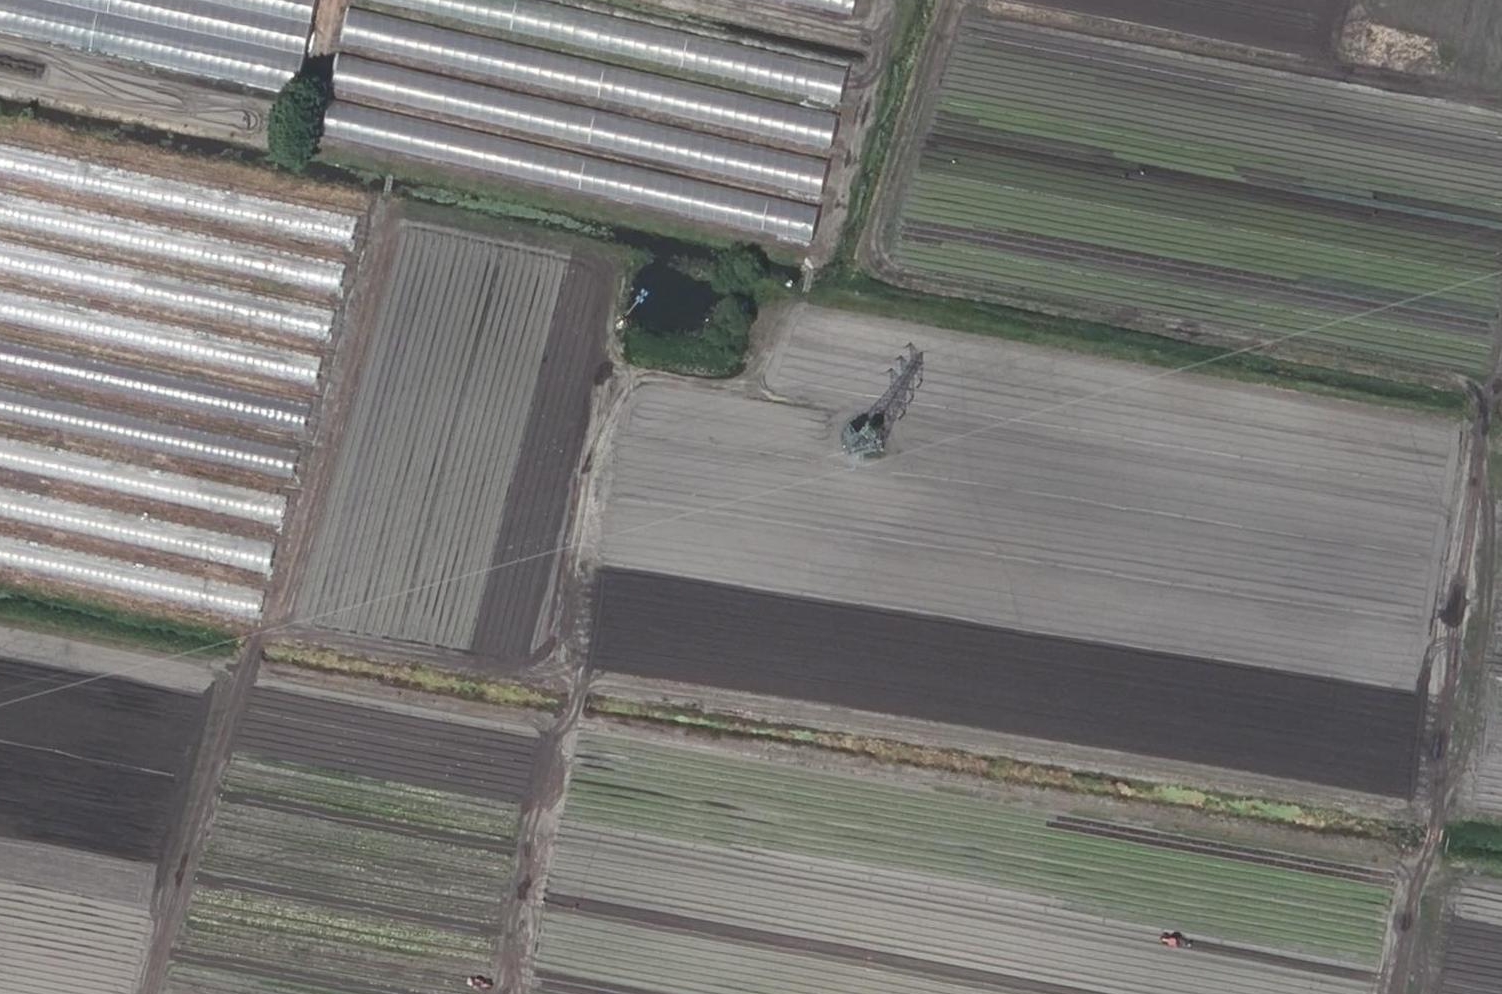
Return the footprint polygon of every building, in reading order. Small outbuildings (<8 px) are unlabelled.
[(305,97),(325,0),(0,0),(0,37),(305,97)] [(835,136),(839,114),(767,101),(766,106),(750,103),(752,90),(349,17),(344,47),(835,136)] [(825,190),(831,158),(339,57),(332,89),(825,190)] [(822,202),(329,104),(322,137),(816,235),(822,202)] [(339,238),(341,212),(302,210),(300,235),(339,238)] [(296,288),(345,288),(345,261),(296,261),(296,288)] [(292,330),(331,335),(334,311),(295,306),(292,330)]
